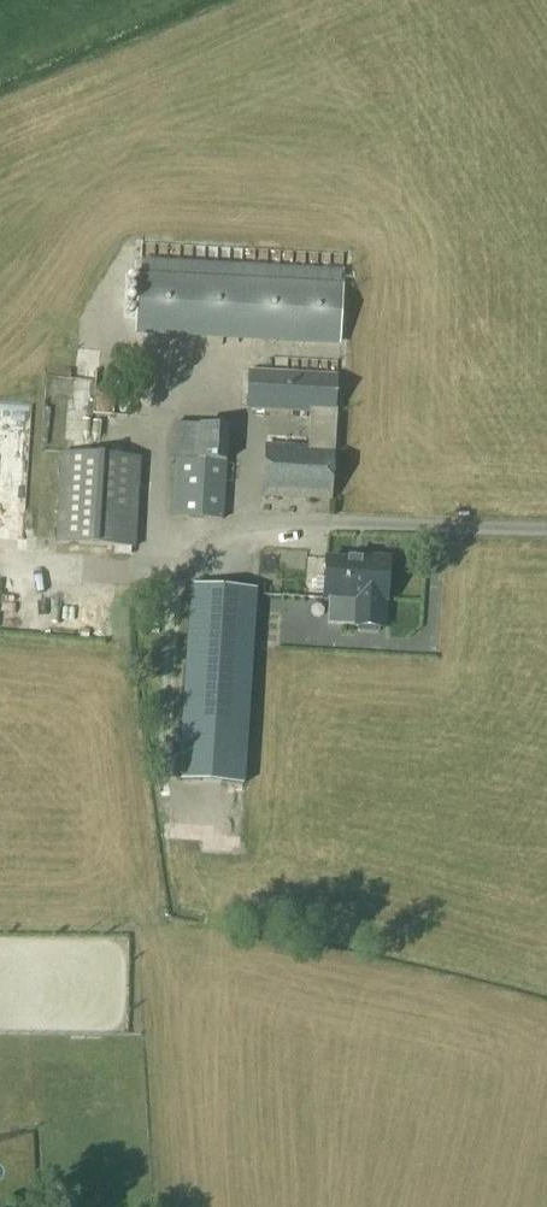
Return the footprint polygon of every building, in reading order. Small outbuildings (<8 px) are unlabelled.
[(339,348),(342,274),(136,266),(133,340),(339,348)] [(333,503),(338,376),(249,372),(246,410),(311,414),(308,451),(265,450),(263,500),(333,503)] [(172,518),(225,522),(230,429),(172,426),(169,461),(176,461),(172,518)] [(62,460),(58,550),(135,554),(139,464),(62,460)] [(25,511),(0,510),(0,528),(24,529),(25,511)] [(360,564),(327,562),(325,602),(330,602),(328,627),(355,628),(355,629),(359,629),(359,634),(379,635),(379,631),(383,631),(385,601),(389,602),(391,562),(360,560),(360,564)] [(252,570),(251,587),(272,588),(273,571),(252,570)] [(245,757),(253,631),(255,592),(190,588),(179,763),(178,782),(210,784),(243,786),(245,757)] [(179,745),(177,709),(152,710),(154,746),(179,745)]
